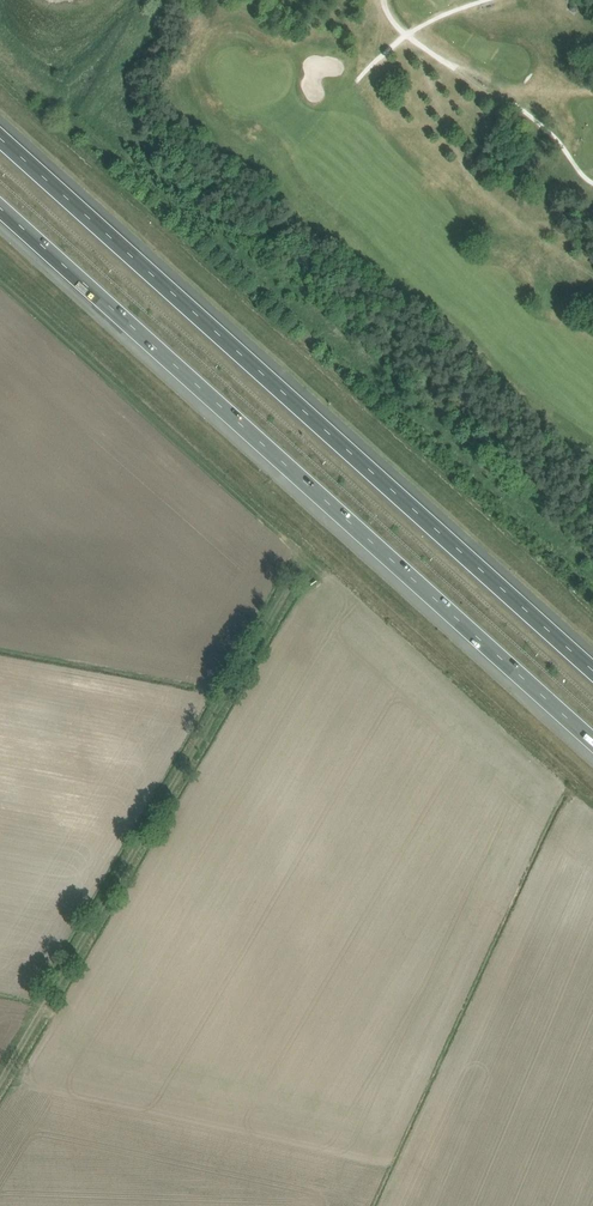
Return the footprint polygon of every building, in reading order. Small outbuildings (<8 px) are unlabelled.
[(77,281),(74,286),(99,305),(103,300),(77,281)]
